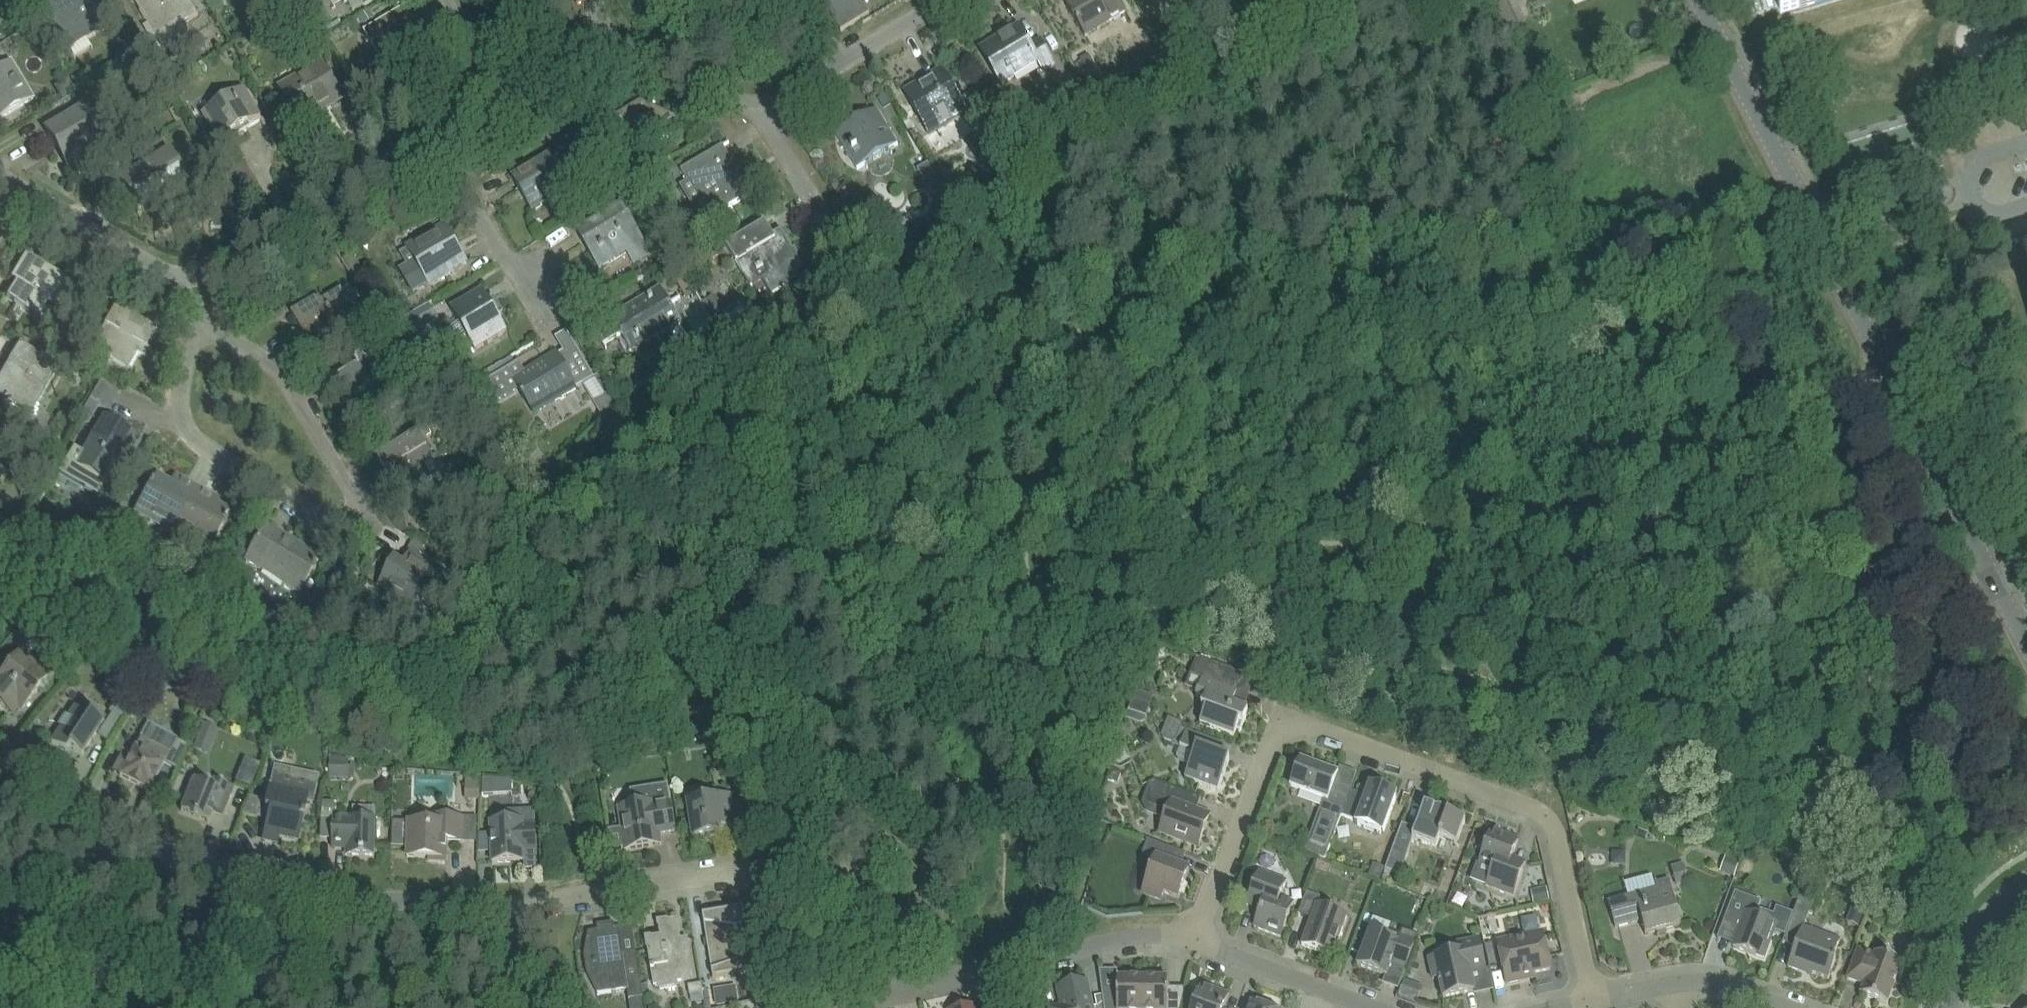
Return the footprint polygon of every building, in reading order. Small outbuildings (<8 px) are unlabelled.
[(56,25),(70,48),(111,23),(97,0),(59,0),(46,8),(56,25)] [(190,0),(134,0),(136,3),(149,25),(157,21),(164,33),(198,14),(190,0)] [(842,31),(870,14),(862,0),(823,0),(842,31)] [(1127,11),(1120,0),(1077,0),(1068,6),(1086,36),(1127,11)] [(1508,30),(1520,24),(1527,20),(1519,2),(1517,4),(1515,0),(1492,0),(1506,30),(1508,30)] [(1779,16),(1775,0),(1741,0),(1749,25),(1779,16)] [(1782,15),(1835,0),(1777,0),(1782,15)] [(371,9),(360,16),(365,24),(375,17),(371,9)] [(343,24),(338,16),(321,25),(326,34),(343,24)] [(981,48),(1002,83),(1039,60),(1045,69),(1055,63),(1041,40),(1031,46),(1019,26),(981,48)] [(1082,59),(1086,67),(1087,68),(1095,64),(1089,53),(1081,58),(1082,59)] [(10,114),(33,99),(10,62),(0,68),(0,120),(10,114)] [(280,87),(292,107),(303,124),(323,112),(321,110),(341,97),(343,100),(344,99),(321,62),(280,87)] [(906,93),(916,110),(930,134),(967,112),(953,88),(942,71),(906,93)] [(89,83),(85,76),(79,74),(71,78),(78,90),(89,83)] [(68,77),(54,86),(61,97),(63,100),(77,91),(68,77)] [(262,118),(251,101),(244,88),(203,113),(210,126),(221,143),(262,118)] [(884,106),(892,101),(887,93),(879,98),(884,106)] [(671,140),(672,138),(680,119),(655,107),(656,104),(655,103),(652,111),(645,107),(642,101),(605,123),(615,141),(617,143),(630,135),(660,148),(665,138),(671,140)] [(170,112),(176,121),(184,117),(178,107),(170,112)] [(81,174),(75,164),(105,146),(82,108),(62,120),(45,130),(55,147),(61,143),(80,175),(81,174)] [(878,109),(837,134),(858,169),(899,144),(878,109)] [(288,114),(279,119),(287,133),(297,127),(288,114)] [(908,129),(913,126),(908,117),(903,120),(908,129)] [(565,145),(577,138),(570,126),(558,133),(565,145)] [(681,170),(688,182),(695,179),(707,199),(701,202),(711,218),(758,190),(749,175),(743,179),(730,156),(728,157),(722,147),(730,143),(730,142),(681,170)] [(120,178),(138,209),(153,200),(155,203),(157,201),(153,195),(168,186),(170,190),(187,180),(168,149),(120,178)] [(514,178),(533,211),(571,188),(551,155),(514,178)] [(938,176),(935,171),(930,162),(919,169),(924,177),(927,182),(938,176)] [(651,171),(657,181),(668,174),(662,165),(651,171)] [(622,206),(596,222),(579,232),(600,268),(628,251),(635,262),(651,253),(622,206)] [(404,271),(414,288),(415,290),(429,282),(430,284),(449,273),(467,263),(466,262),(462,264),(451,247),(456,244),(439,216),(438,217),(444,227),(409,248),(417,263),(404,271)] [(727,225),(723,218),(716,222),(720,229),(727,225)] [(727,246),(738,264),(749,257),(763,280),(772,296),(801,279),(795,270),(803,265),(799,258),(782,229),(774,235),(766,222),(727,246)] [(676,240),(681,250),(690,245),(684,236),(676,240)] [(348,248),(338,255),(345,267),(356,260),(348,248)] [(58,310),(64,300),(74,283),(26,255),(17,270),(22,273),(7,299),(41,319),(49,305),(58,310)] [(678,284),(688,299),(698,293),(689,277),(678,284)] [(360,317),(352,305),(342,288),(319,302),(317,299),(292,313),(314,350),(338,335),(336,331),(360,317)] [(483,290),(466,300),(451,309),(476,350),(508,331),(483,290)] [(613,319),(621,333),(631,351),(681,321),(662,290),(613,319)] [(703,303),(712,319),(723,313),(714,296),(703,303)] [(116,307),(105,324),(92,349),(111,360),(129,370),(130,369),(125,366),(133,352),(142,357),(157,331),(116,307)] [(409,338),(419,332),(422,321),(416,311),(400,321),(409,338)] [(37,354),(20,344),(0,378),(0,397),(20,408),(34,384),(47,391),(61,367),(37,354)] [(380,352),(357,365),(356,366),(332,381),(333,382),(334,383),(340,394),(345,402),(370,387),(386,414),(403,403),(410,400),(380,352)] [(596,379),(593,373),(580,352),(563,362),(558,355),(557,353),(525,372),(519,362),(521,361),(521,360),(473,388),(474,389),(476,388),(488,410),(490,409),(488,407),(521,388),(525,395),(535,414),(565,396),(578,389),(584,386),(596,379)] [(68,355),(63,364),(78,373),(83,365),(68,355)] [(108,408),(117,387),(99,379),(90,399),(108,408)] [(428,392),(416,398),(420,406),(433,400),(428,392)] [(90,401),(79,418),(89,424),(92,420),(100,407),(90,401)] [(113,426),(105,421),(95,438),(84,456),(74,450),(59,476),(97,498),(100,494),(106,484),(107,484),(124,455),(134,438),(113,426)] [(400,499),(417,489),(444,473),(442,469),(444,467),(438,456),(435,457),(419,431),(378,456),(386,471),(384,472),(384,473),(390,470),(397,480),(393,482),(402,496),(399,498),(400,499)] [(528,458),(516,467),(525,478),(536,469),(528,458)] [(153,484),(140,506),(136,514),(150,523),(171,534),(197,489),(186,482),(181,479),(176,488),(170,484),(157,477),(153,484)] [(214,499),(209,496),(197,489),(171,534),(172,535),(173,532),(208,552),(226,521),(230,514),(217,506),(211,503),(214,499)] [(9,507),(0,511),(0,520),(3,526),(15,520),(9,507)] [(29,514),(20,528),(29,533),(37,520),(29,514)] [(282,539),(266,529),(256,546),(245,564),(298,595),(314,570),(319,560),(282,539)] [(427,595),(433,584),(441,571),(433,567),(416,557),(409,568),(396,560),(380,587),(389,591),(384,599),(408,613),(412,605),(420,591),(427,595)] [(320,622),(316,628),(318,635),(324,638),(330,636),(334,630),(332,624),(326,621),(320,622)] [(12,714),(19,706),(22,709),(35,694),(38,690),(43,695),(48,694),(54,687),(53,683),(48,678),(48,677),(19,654),(12,664),(0,678),(0,704),(12,714)] [(1233,704),(1238,691),(1246,688),(1250,676),(1210,661),(1204,675),(1197,696),(1206,699),(1203,708),(1206,709),(1201,724),(1235,736),(1238,729),(1242,731),(1249,710),(1233,704)] [(196,673),(193,686),(206,690),(210,676),(196,673)] [(1151,705),(1133,699),(1129,710),(1147,716),(1151,705)] [(67,713),(66,715),(58,726),(61,728),(52,743),(66,753),(69,748),(81,756),(92,740),(105,719),(91,711),(89,714),(75,705),(69,715),(67,713)] [(1147,716),(1129,710),(1126,717),(1127,718),(1135,721),(1142,723),(1146,721),(1147,716)] [(723,722),(726,745),(735,743),(731,721),(723,722)] [(1181,733),(1183,728),(1168,722),(1164,734),(1165,740),(1174,743),(1179,740),(1181,733)] [(148,792),(158,774),(169,753),(170,754),(178,740),(148,723),(140,737),(144,739),(135,756),(125,751),(117,765),(124,769),(120,776),(148,792)] [(197,738),(211,743),(217,728),(210,726),(203,723),(197,738)] [(1201,740),(1186,734),(1181,748),(1195,753),(1186,778),(1219,791),(1231,760),(1199,748),(1201,740)] [(1342,816),(1351,790),(1352,789),(1335,783),(1339,773),(1301,758),(1297,769),(1291,787),(1328,800),(1308,853),(1326,859),(1342,816)] [(260,765),(245,759),(235,782),(251,788),(260,765)] [(330,759),(329,778),(347,779),(348,759),(330,759)] [(1111,767),(1107,778),(1114,781),(1120,778),(1123,772),(1111,767)] [(224,814),(231,796),(235,786),(214,778),(211,785),(194,779),(189,792),(181,811),(200,819),(201,815),(210,819),(213,810),(224,814)] [(494,793),(495,779),(484,778),(483,793),(494,793)] [(466,782),(466,800),(480,800),(480,783),(466,782)] [(623,828),(608,830),(612,850),(626,848),(626,850),(654,846),(652,835),(661,834),(675,831),(676,831),(672,802),(671,802),(668,784),(652,787),(653,794),(633,797),(634,806),(620,808),(623,828)] [(269,789),(269,791),(264,811),(269,812),(263,838),(277,842),(279,836),(298,840),(302,820),(309,792),(279,785),(278,791),(269,789)] [(1351,790),(1342,816),(1357,821),(1356,823),(1384,834),(1395,803),(1397,797),(1395,793),(1373,785),(1369,787),(1366,796),(1351,790)] [(1199,846),(1210,815),(1192,808),(1196,796),(1171,786),(1161,814),(1162,818),(1166,819),(1161,832),(1199,846)] [(709,798),(687,801),(694,839),(721,835),(720,829),(736,826),(731,794),(709,798)] [(255,818),(257,818),(259,810),(261,800),(251,798),(243,815),(255,818)] [(1426,805),(1416,829),(1403,824),(1386,869),(1392,871),(1401,875),(1414,839),(1437,847),(1441,837),(1458,843),(1466,820),(1449,813),(1443,809),(1436,808),(1426,805)] [(507,811),(508,822),(492,823),(493,863),(525,862),(524,853),(538,852),(537,835),(536,810),(507,811)] [(448,860),(448,841),(464,842),(464,816),(449,816),(449,822),(409,820),(408,857),(429,858),(429,861),(438,861),(438,860),(448,860)] [(334,818),(334,825),(334,845),(352,846),(352,855),(375,856),(375,836),(376,818),(334,818)] [(1515,895),(1524,870),(1510,865),(1519,839),(1493,829),(1480,863),(1493,868),(1487,885),(1515,895)] [(1185,853),(1149,839),(1143,854),(1156,859),(1144,893),(1162,900),(1165,892),(1179,898),(1190,870),(1180,866),(1185,853)] [(1328,874),(1332,862),(1320,858),(1316,870),(1328,874)] [(1739,862),(1731,860),(1727,873),(1734,875),(1739,862)] [(1386,866),(1374,862),(1369,875),(1381,880),(1386,866)] [(1690,883),(1684,863),(1672,866),(1677,887),(1690,883)] [(1264,901),(1255,927),(1282,937),(1289,918),(1294,903),(1281,898),(1288,881),(1260,871),(1250,896),(1264,901)] [(1682,925),(1671,886),(1669,879),(1655,883),(1657,890),(1629,897),(1609,903),(1616,928),(1642,920),(1646,935),(1682,925)] [(1548,886),(1536,889),(1538,903),(1551,900),(1548,886)] [(1804,887),(1794,913),(1784,942),(1796,946),(1788,967),(1804,972),(1805,970),(1829,979),(1837,960),(1834,959),(1841,940),(1805,927),(1817,892),(1804,887)] [(1734,946),(1765,958),(1777,925),(1756,917),(1762,901),(1736,891),(1725,922),(1741,928),(1734,946)] [(1333,956),(1348,915),(1319,903),(1321,898),(1307,892),(1299,914),(1312,919),(1303,945),(1333,956)] [(745,908),(703,915),(714,978),(755,971),(753,957),(732,960),(727,933),(748,930),(745,908)] [(647,940),(654,986),(683,982),(682,977),(693,976),(689,947),(683,948),(678,918),(659,922),(661,938),(647,940)] [(637,951),(623,953),(619,928),(616,928),(615,923),(598,926),(599,931),(589,933),(588,942),(590,955),(594,964),(592,973),(595,987),(612,984),(613,992),(628,990),(630,999),(644,997),(637,951)] [(1406,970),(1419,935),(1403,929),(1401,935),(1388,931),(1386,938),(1370,932),(1358,965),(1387,976),(1391,964),(1406,970)] [(1534,973),(1551,969),(1543,933),(1499,942),(1507,984),(1535,978),(1534,973)] [(1471,973),(1486,970),(1479,939),(1458,943),(1460,953),(1430,959),(1434,979),(1439,977),(1444,997),(1475,991),(1471,973)] [(1496,953),(1494,943),(1485,945),(1487,955),(1496,953)] [(1887,1004),(1903,962),(1877,953),(1876,955),(1859,949),(1848,978),(1865,984),(1861,994),(1887,1004)] [(1143,978),(1118,977),(1118,989),(1103,989),(1105,1007),(1143,1007),(1143,978)] [(1399,977),(1395,993),(1414,999),(1419,983),(1399,977)] [(1143,978),(1143,1007),(1182,1007),(1186,990),(1169,989),(1169,978),(1143,978)] [(1087,981),(1059,987),(1063,1006),(1055,1007),(1093,1007),(1087,981)] [(703,983),(702,983),(689,985),(691,995),(703,993),(704,993),(703,983)] [(1196,1003),(1194,1007),(1224,1007),(1230,994),(1203,984),(1196,1003)] [(736,987),(715,990),(718,1005),(738,1001),(736,987)] [(773,996),(755,1000),(757,1003),(758,1007),(759,1007),(776,1007),(773,996)]
